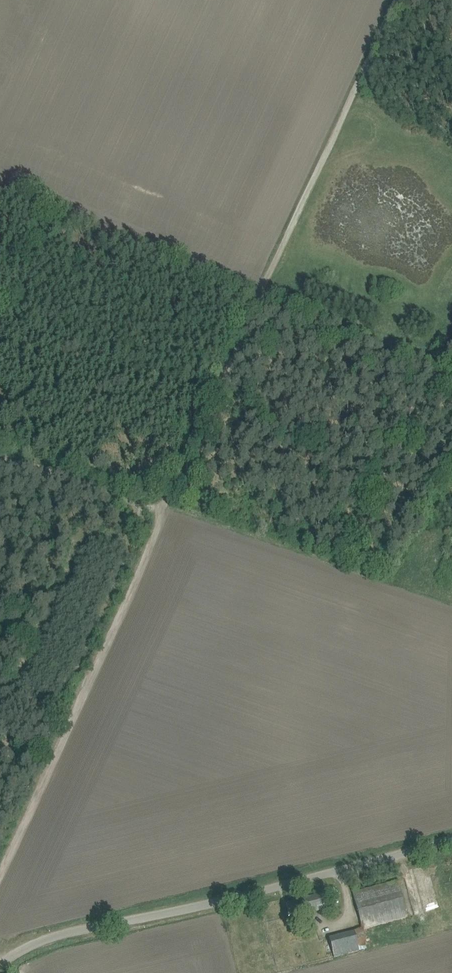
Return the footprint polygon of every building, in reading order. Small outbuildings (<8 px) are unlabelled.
[(397,881),(352,893),(355,903),(360,920),(362,929),(407,917),(397,881)] [(286,904),(288,914),(290,919),(325,909),(324,904),(321,894),(286,904)] [(365,940),(362,929),(329,938),(334,958),(359,951),(358,947),(366,945),(365,940)]
